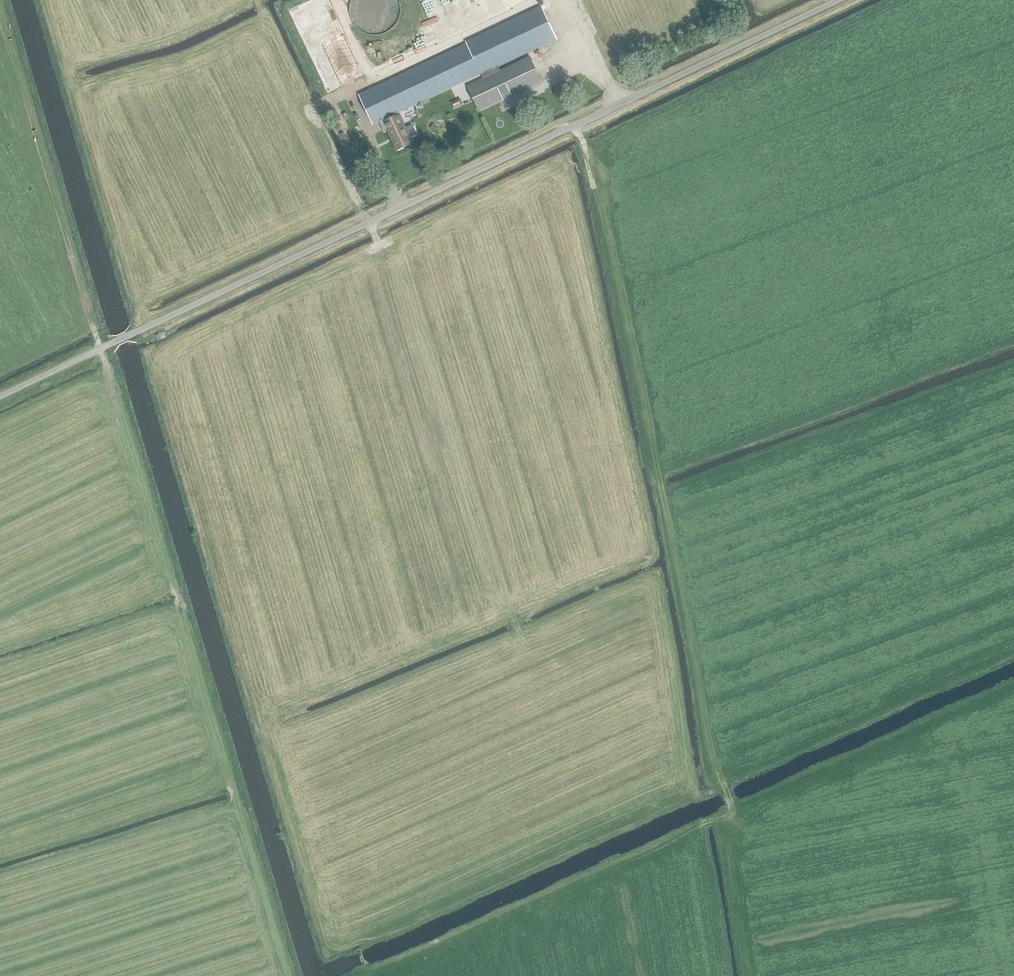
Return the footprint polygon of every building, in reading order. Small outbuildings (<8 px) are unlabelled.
[(287,10),(309,55),(326,91),(362,74),(345,38),(327,0),(308,0),(287,10)] [(401,8),(401,3),(400,0),(351,0),(349,4),(349,9),(350,14),(351,19),(353,23),(356,27),(360,30),(364,32),(369,34),(373,35),(378,34),(383,34),(387,32),(391,29),(395,26),(398,22),(400,17),(401,13),(401,8)] [(384,133),(388,131),(397,151),(412,143),(410,138),(416,135),(412,126),(405,129),(397,113),(465,80),(480,73),(483,79),(467,86),(479,110),(541,80),(530,56),(500,70),(498,65),(556,37),(541,7),(466,43),(467,45),(359,96),(372,125),(382,120),(384,123),(380,125),(384,133)] [(460,98),(450,102),(453,109),(463,104),(460,98)]
